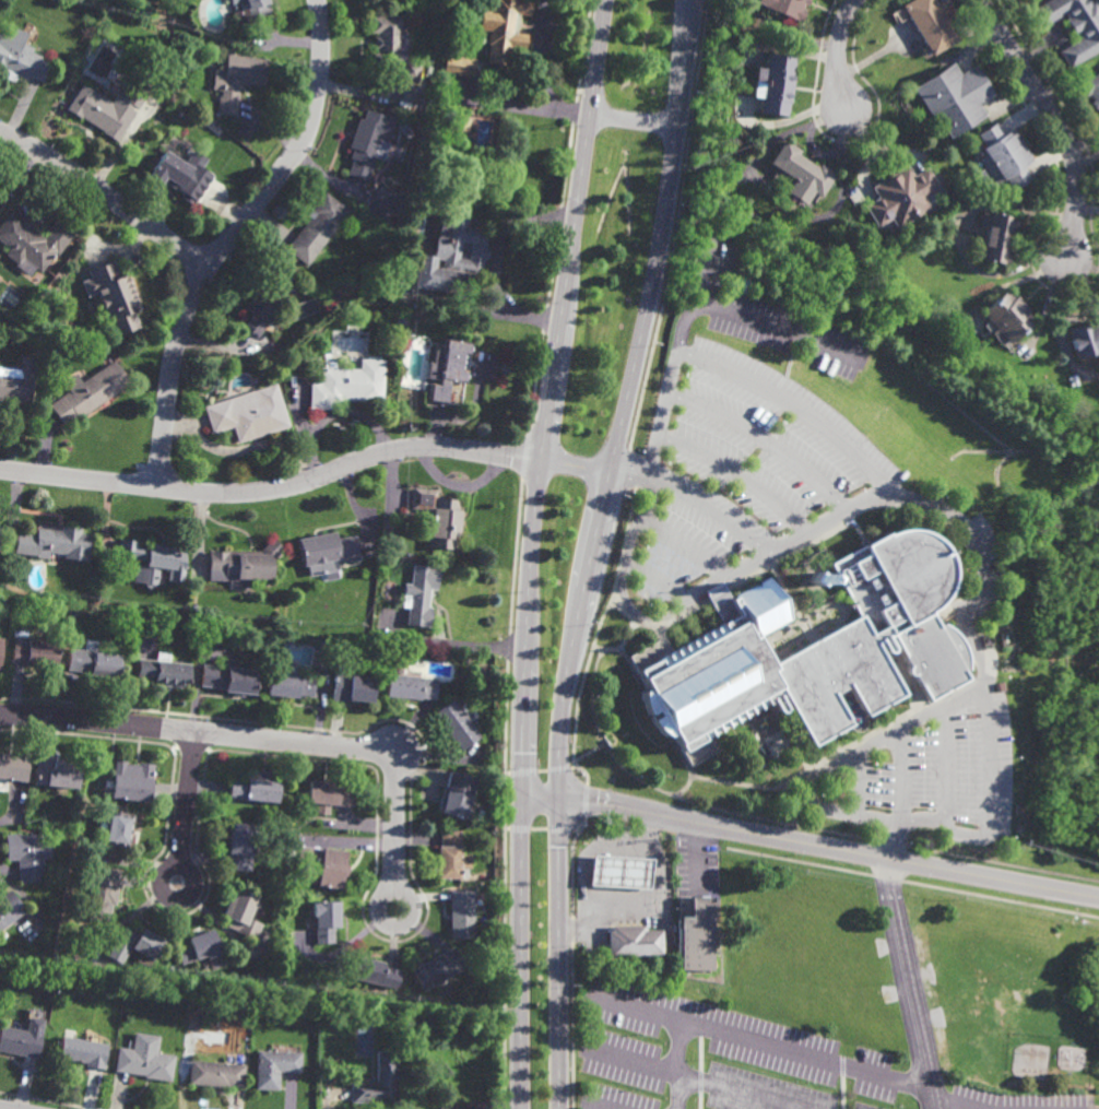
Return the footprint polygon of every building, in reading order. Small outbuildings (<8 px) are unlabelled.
[(247,7),(245,0),(268,0),(269,2),(273,20),(252,26),(250,22),(237,26),(233,11),(247,7)] [(493,8),(494,0),(529,0),(528,14),(519,13),(520,19),(520,23),(519,27),(517,33),(524,33),(523,48),(511,47),(509,64),(488,62),(489,44),(488,44),(489,31),(480,28),(482,7),(493,8)] [(756,2),(757,0),(808,0),(806,4),(803,2),(801,8),(805,10),(800,22),(795,20),(796,19),(764,7),(764,4),(756,2)] [(901,5),(910,0),(935,0),(937,3),(941,1),(953,22),(949,24),(958,38),(932,55),(901,5)] [(1097,0),(1098,4),(1098,50),(1070,68),(1060,51),(1080,38),(1078,34),(1076,35),(1065,19),(1067,17),(1065,13),(1043,26),(1033,10),(1049,0),(1097,0)] [(405,59),(400,59),(400,70),(369,69),(370,51),(377,51),(377,47),(375,47),(376,36),(377,36),(377,33),(370,32),(370,15),(401,15),(401,32),(405,32),(405,59)] [(14,83),(0,77),(0,31),(11,36),(14,27),(26,33),(22,44),(33,48),(31,52),(40,57),(39,60),(50,64),(43,82),(29,75),(28,80),(17,75),(14,83)] [(264,85),(249,84),(249,85),(239,84),(236,116),(216,114),(218,95),(221,95),(221,91),(211,90),(213,75),(224,76),(226,54),(268,59),(264,85)] [(473,75),(444,72),(446,54),(475,58),(473,75)] [(793,71),(790,102),(789,102),(787,116),(759,113),(760,97),(753,96),(756,69),(765,70),(767,54),(795,57),(793,71)] [(417,82),(400,78),(404,60),(422,64),(417,82)] [(960,74),(976,66),(993,95),(978,104),(985,116),(948,138),(934,113),(929,116),(912,87),(953,62),(960,74)] [(1078,85),(1098,73),(1098,111),(1097,107),(1095,109),(1090,103),(1094,101),(1089,94),(1085,96),(1078,85)] [(139,108),(134,106),(132,109),(137,111),(117,142),(103,132),(104,132),(82,117),(81,119),(66,109),(82,85),(111,104),(118,93),(127,98),(128,98),(126,97),(138,79),(152,89),(139,108)] [(402,120),(393,146),(379,142),(367,181),(347,175),(353,160),(350,158),(353,149),(350,148),(358,118),(364,119),(367,109),(402,120)] [(458,134),(449,127),(450,116),(461,111),(470,119),(469,130),(458,134)] [(1004,134),(1012,130),(1014,133),(1015,132),(1031,157),(1029,158),(1031,162),(1023,166),(1030,179),(1012,191),(1005,178),(994,185),(989,177),(982,181),(977,173),(984,168),(978,160),(985,155),(982,149),(985,146),(978,134),(996,122),(1004,134)] [(818,167),(820,164),(837,176),(822,198),(814,193),(806,204),(787,192),(795,179),(769,163),(785,141),(801,152),(799,154),(818,167)] [(206,160),(194,178),(202,184),(193,198),(196,200),(192,207),(179,199),(182,194),(162,181),(161,184),(149,177),(154,167),(164,151),(184,163),(192,150),(206,160)] [(913,176),(927,167),(942,189),(927,198),(933,208),(897,231),(890,220),(877,227),(864,208),(878,198),(873,188),(907,166),(913,176)] [(363,210),(383,224),(398,201),(378,187),(363,210)] [(306,267),(285,250),(309,219),(307,216),(324,192),(350,211),(306,267)] [(486,248),(489,248),(487,261),(485,260),(482,283),(474,282),(472,297),(436,292),(415,288),(418,270),(421,256),(435,258),(436,249),(437,239),(441,207),(442,205),(471,210),(468,227),(488,231),(486,248)] [(1015,229),(1012,228),(1006,255),(1009,256),(1007,266),(974,259),(977,245),(984,247),(988,227),(980,226),(983,212),(1017,219),(1015,229)] [(10,250),(0,243),(0,226),(9,214),(22,224),(23,223),(44,238),(57,221),(74,234),(58,255),(57,253),(42,273),(24,260),(20,266),(7,256),(10,250)] [(119,278),(128,275),(142,311),(134,314),(140,329),(116,339),(98,294),(88,298),(82,283),(92,280),(88,271),(113,261),(119,278)] [(256,339),(241,328),(250,315),(243,310),(249,300),(246,297),(255,284),(258,287),(263,280),(271,285),(280,272),(294,282),(256,339)] [(1014,299),(1017,297),(1029,311),(1027,314),(1035,321),(1009,346),(981,314),(1005,291),(1014,299)] [(1090,327),(1098,324),(1098,354),(1077,361),(1067,329),(1089,322),(1090,327)] [(471,357),(465,356),(463,371),(469,371),(468,385),(451,382),(448,404),(429,402),(432,384),(438,385),(439,381),(427,380),(429,364),(434,365),(436,351),(444,352),(446,340),(473,344),(471,357)] [(31,405),(0,402),(0,369),(20,370),(21,357),(35,358),(31,405)] [(379,361),(385,361),(385,377),(380,376),(379,403),(343,402),(342,405),(333,404),(333,412),(308,411),(309,384),(320,385),(321,369),(359,370),(361,361),(368,361),(368,357),(380,357),(379,361)] [(81,420),(80,418),(64,428),(49,405),(115,362),(131,386),(81,420)] [(237,445),(232,428),(212,435),(203,408),(275,384),(289,428),(237,445)] [(460,543),(457,542),(456,552),(429,548),(432,524),(433,512),(411,510),(413,489),(436,493),(435,500),(461,503),(460,512),(463,514),(460,543)] [(81,536),(92,538),(88,564),(63,561),(63,556),(50,554),(49,559),(37,558),(37,557),(14,555),(16,535),(36,538),(37,530),(60,532),(61,528),(82,531),(81,536)] [(932,607),(941,622),(945,620),(952,624),(959,633),(966,646),(967,656),(966,668),(964,670),(968,676),(927,701),(891,633),(889,633),(895,642),(895,644),(895,645),(895,646),(895,647),(894,648),(893,649),(890,649),(889,649),(888,649),(887,648),(886,648),(881,637),(877,638),(908,692),(865,715),(850,686),(837,695),(852,723),(812,746),(787,693),(782,696),(787,704),(787,705),(787,706),(787,707),(787,709),(785,710),(784,711),(783,711),(782,712),(781,712),(780,711),(779,711),(773,703),(683,752),(674,735),(669,739),(660,732),(650,719),(647,709),(645,699),(643,689),(648,687),(629,657),(660,640),(667,654),(722,623),(707,593),(705,590),(722,580),(723,582),(732,597),(772,575),(796,616),(761,636),(776,661),(860,612),(839,576),(836,577),(830,567),(890,534),(899,532),(910,532),(919,533),(931,539),(940,546),(944,553),(949,565),(952,574),(952,581),(949,591),(947,597),(932,607)] [(359,562),(335,567),(336,573),(324,575),(324,571),(308,575),(307,568),(303,569),(297,541),(334,533),(336,541),(354,538),(359,562)] [(272,564),(272,578),(248,578),(248,589),(227,589),(228,580),(209,580),(209,553),(259,554),(272,541),(282,552),(272,564)] [(182,581),(167,579),(168,574),(159,573),(158,583),(134,580),(137,562),(117,559),(119,542),(177,548),(177,553),(185,554),(182,581)] [(438,588),(430,588),(429,605),(433,606),(430,626),(406,624),(407,606),(402,606),(404,582),(412,582),(413,567),(439,569),(438,588)] [(816,586),(807,581),(811,574),(819,578),(816,586)] [(62,639),(59,639),(58,663),(42,662),(42,665),(12,663),(14,636),(57,639),(57,633),(62,633),(62,639)] [(97,651),(121,652),(119,677),(91,675),(91,672),(83,671),(83,672),(68,671),(69,649),(84,650),(85,639),(98,640),(97,651)] [(170,660),(190,662),(187,688),(154,685),(155,679),(137,676),(139,659),(156,660),(157,652),(172,653),(170,660)] [(236,666),(257,669),(255,693),(243,692),(243,696),(235,696),(236,691),(224,689),(224,688),(200,686),(202,664),(221,666),(222,658),(236,659),(236,666)] [(299,665),(298,673),(300,673),(299,674),(315,676),(314,696),(297,695),(297,696),(285,695),(285,699),(277,698),(279,695),(268,694),(270,670),(280,671),(281,663),(299,665)] [(487,683),(471,677),(474,665),(492,671),(487,683)] [(375,701),(357,700),(357,703),(333,700),(335,673),(376,677),(375,701)] [(437,699),(387,695),(389,673),(424,676),(423,679),(438,680),(437,699)] [(995,692),(994,682),(1002,681),(1003,691),(995,692)] [(462,752),(435,712),(454,699),(482,738),(462,752)] [(25,781),(0,779),(0,754),(14,755),(14,752),(27,753),(25,781)] [(78,787),(34,783),(36,752),(57,753),(56,759),(80,762),(78,787)] [(140,765),(140,763),(154,764),(151,801),(111,798),(115,760),(127,762),(127,764),(140,765)] [(273,778),(281,778),(277,803),(228,798),(229,782),(246,783),(247,775),(253,776),(255,770),(273,772),(273,778)] [(475,821),(466,818),(466,819),(442,813),(450,788),(447,788),(451,770),(477,777),(469,806),(478,810),(475,821)] [(356,806),(330,804),(330,815),(315,814),(316,803),(308,802),(309,780),(342,782),(341,787),(357,788),(356,806)] [(129,843),(127,843),(126,848),(105,845),(110,811),(134,815),(129,843)] [(265,841),(253,840),(251,872),(229,870),(231,854),(228,854),(231,822),(256,824),(256,827),(268,828),(265,841)] [(461,845),(462,845),(462,854),(471,854),(471,870),(470,870),(470,878),(439,878),(439,846),(441,846),(441,830),(461,830),(461,845)] [(42,845),(52,845),(54,858),(44,858),(44,883),(19,883),(19,860),(7,861),(5,836),(42,835),(42,845)] [(323,850),(323,848),(347,851),(345,865),(348,866),(347,875),(344,875),(343,889),(318,886),(321,866),(298,863),(300,847),(323,850)] [(587,858),(586,886),(645,890),(647,862),(587,858)] [(122,889),(119,889),(117,906),(114,906),(110,923),(86,919),(95,865),(125,870),(122,889)] [(257,940),(236,932),(237,930),(228,927),(231,919),(222,916),(233,888),(258,898),(249,919),(262,924),(257,940)] [(24,912),(0,931),(0,896),(8,890),(24,912)] [(452,939),(451,890),(474,890),(475,937),(452,939)] [(712,971),(677,970),(678,917),(692,917),(693,899),(713,899),(712,971)] [(341,928),(335,928),(335,943),(317,944),(317,917),(314,917),(314,902),(340,901),(341,928)] [(140,933),(143,929),(166,941),(151,969),(137,963),(141,954),(131,948),(122,965),(108,957),(126,925),(140,933)] [(640,931),(640,925),(608,927),(608,930),(604,930),(604,957),(659,956),(659,931),(640,931)] [(225,966),(212,970),(206,955),(182,965),(177,949),(190,944),(188,937),(212,929),(225,966)] [(466,968),(424,992),(412,971),(441,954),(442,956),(456,948),(466,968)] [(390,970),(391,968),(398,969),(397,972),(401,974),(397,990),(389,989),(388,995),(365,990),(366,983),(353,980),(358,956),(387,963),(385,969),(390,970)] [(38,1060),(0,1052),(0,1027),(27,1033),(29,1017),(46,1020),(38,1060)] [(158,1053),(176,1057),(173,1083),(145,1079),(145,1076),(116,1072),(119,1048),(133,1050),(135,1034),(161,1037),(158,1053)] [(105,1071),(86,1067),(87,1064),(59,1060),(62,1037),(109,1046),(105,1071)] [(302,1074),(281,1073),(280,1092),(256,1090),(257,1051),(302,1053),(302,1074)] [(399,1074),(401,1074),(401,1082),(398,1082),(399,1104),(352,1104),(352,1083),(377,1083),(377,1052),(398,1052),(399,1074)] [(244,1087),(229,1086),(229,1088),(189,1085),(190,1062),(245,1066),(244,1087)]
